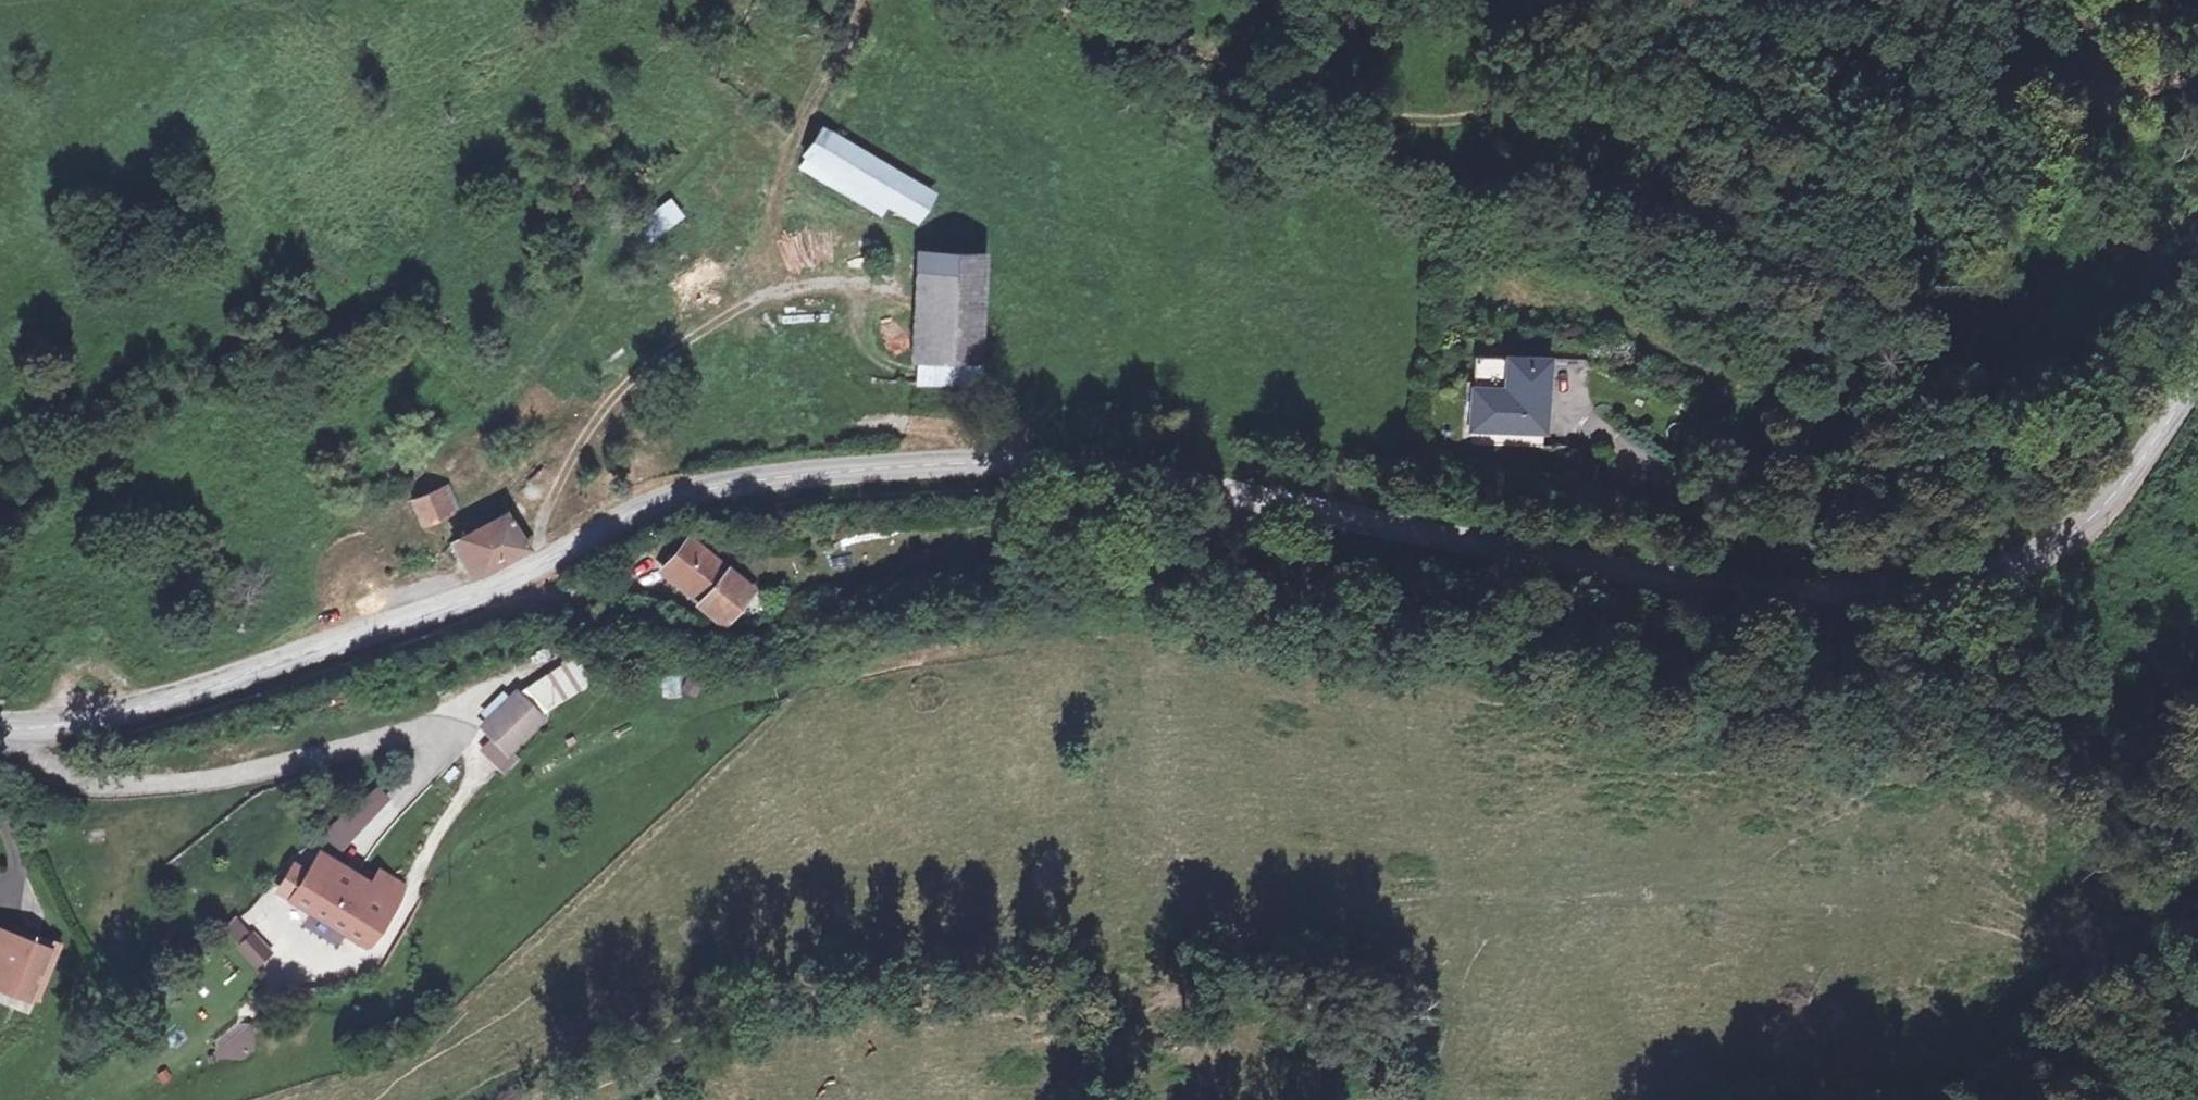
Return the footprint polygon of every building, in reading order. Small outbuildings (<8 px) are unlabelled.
[(825,118),(814,147),(923,195),(939,173),(825,118)] [(648,240),(685,222),(675,200),(638,217),(648,240)] [(913,337),(975,344),(987,244),(925,237),(913,337)] [(971,373),(975,344),(913,337),(910,366),(971,373)] [(1483,363),(1469,435),(1543,449),(1556,376),(1483,363)] [(437,487),(409,500),(420,525),(449,512),(437,487)] [(489,519),(452,536),(471,575),(508,558),(489,519)] [(665,570),(723,613),(729,613),(748,587),(687,543),(665,570)] [(657,704),(682,700),(678,674),(653,677),(657,704)] [(516,689),(480,722),(495,738),(511,756),(547,723),(516,689)] [(511,756),(495,738),(482,750),(505,775),(518,763),(511,756)] [(361,860),(403,808),(372,784),(330,836),(361,860)] [(327,853),(317,870),(301,899),(373,943),(400,898),(327,853)] [(301,862),(285,889),(301,899),(317,870),(301,862)] [(224,931),(260,967),(277,950),(241,914),(224,931)] [(0,928),(0,985),(26,996),(27,994),(46,948),(0,928)] [(50,940),(46,948),(27,994),(35,997),(57,943),(50,940)] [(218,1062),(258,1054),(252,1025),(212,1033),(218,1062)]
